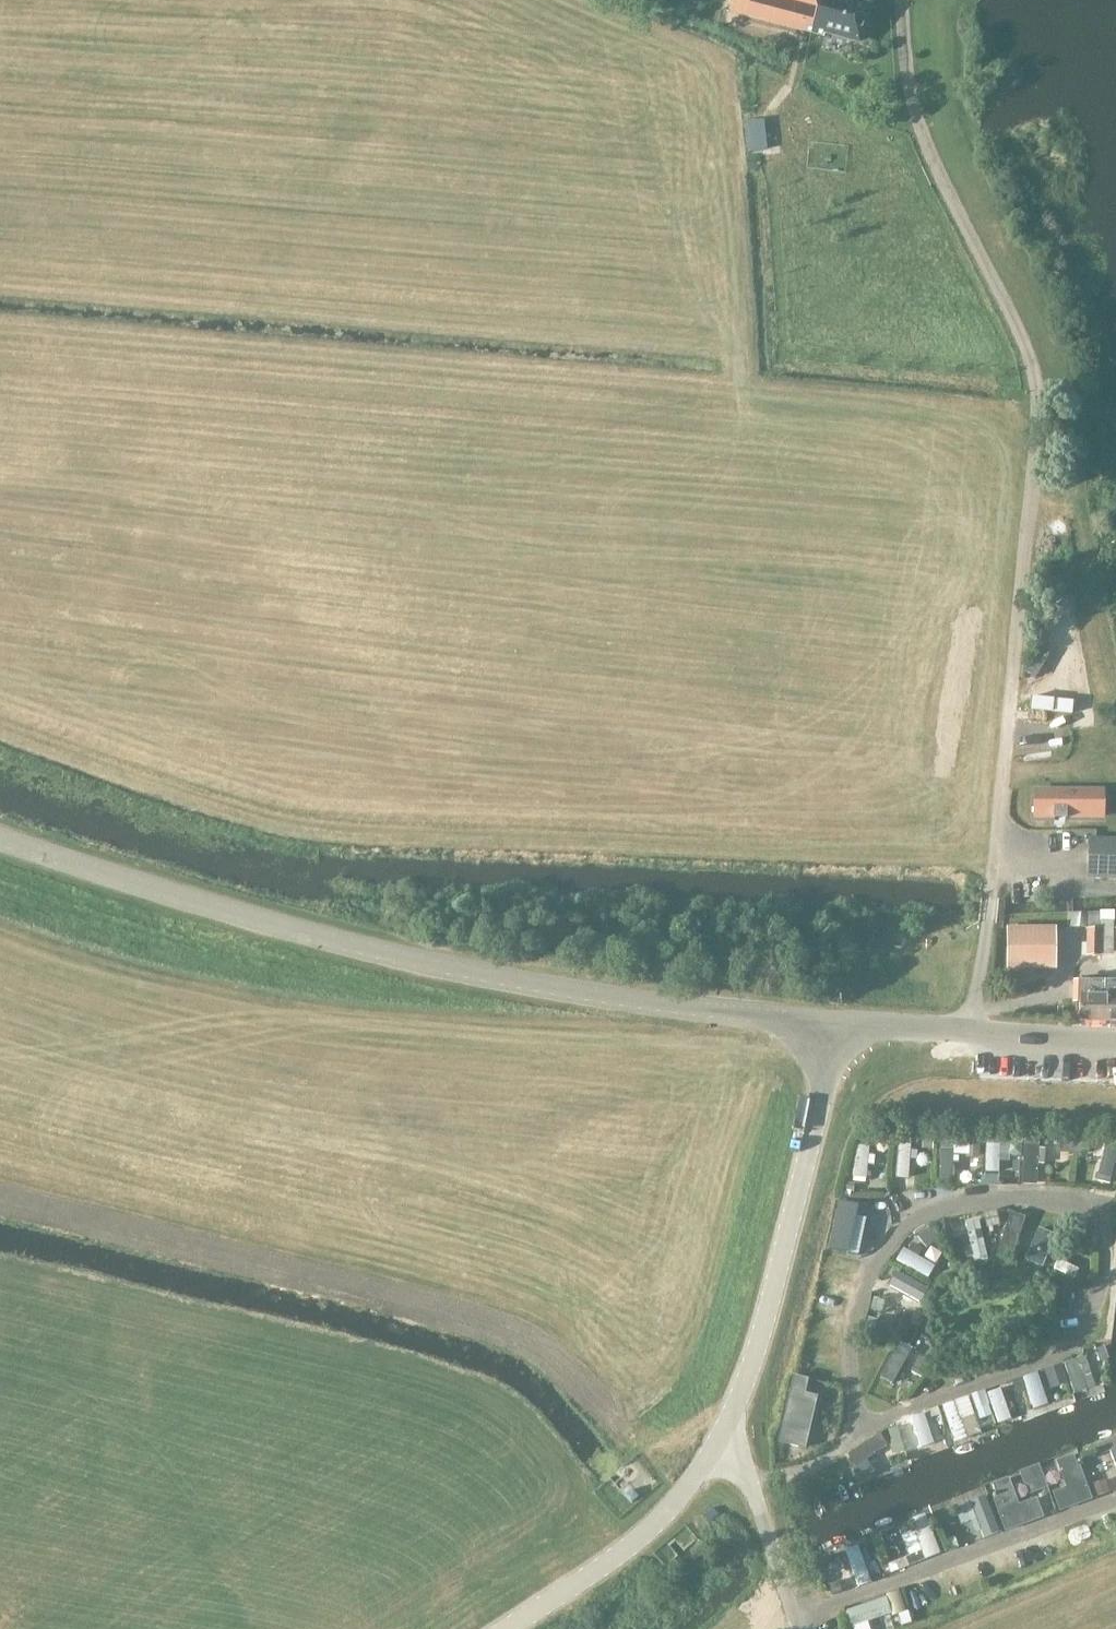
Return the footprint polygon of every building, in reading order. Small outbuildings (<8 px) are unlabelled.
[(728,12),(823,36),(823,33),(858,41),(867,4),(851,0),(732,0),(728,12)] [(1094,792),(1112,792),(1112,774),(1094,773),(1094,792)] [(1090,817),(1090,792),(1081,791),(1034,791),(1034,818),(1052,818),(1052,820),(1053,820),(1053,817),(1064,817),(1064,820),(1065,820),(1065,818),(1090,818),(1090,817)] [(1087,837),(1086,878),(1115,879),(1115,838),(1087,837)] [(1114,913),(1088,913),(1088,915),(1072,915),(1072,928),(1087,928),(1087,944),(1083,944),(1083,956),(1114,956),(1114,913)] [(1054,967),(1054,928),(1006,928),(1006,967),(1054,967)] [(1078,1022),(1115,1022),(1115,981),(1071,981),(1071,1004),(1078,1004),(1078,1022)] [(1115,1072),(1115,1055),(1108,1055),(1109,1072),(1115,1072)] [(906,1177),(908,1134),(895,1133),(893,1177),(906,1177)] [(848,1176),(863,1178),(868,1140),(853,1138),(848,1176)] [(966,1139),(936,1138),(935,1174),(953,1175),(953,1152),(966,1152),(966,1139)] [(982,1171),(999,1172),(1000,1140),(983,1139),(982,1171)] [(1115,1169),(1115,1147),(1105,1143),(1093,1182),(1110,1188),(1115,1169)] [(1045,1183),(1039,1144),(1018,1147),(1024,1187),(1045,1183)] [(976,1216),(963,1218),(969,1251),(982,1249),(976,1216)] [(1037,1218),(1030,1248),(1049,1253),(1056,1223),(1037,1218)] [(897,1273),(888,1288),(919,1305),(927,1290),(897,1273)] [(877,1374),(892,1382),(911,1348),(896,1339),(877,1374)] [(785,1397),(821,1406),(826,1388),(809,1383),(811,1377),(792,1372),(785,1397)] [(784,1419),(787,1442),(824,1436),(820,1413),(784,1419)] [(1074,1451),(1078,1462),(1098,1455),(1107,1479),(1115,1476),(1115,1455),(1110,1457),(1104,1440),(1074,1451)] [(630,1504),(638,1498),(631,1491),(624,1497),(630,1504)] [(698,1520),(691,1527),(700,1536),(707,1530),(698,1520)] [(1073,1544),(1089,1538),(1083,1521),(1067,1527),(1073,1544)] [(856,1540),(842,1544),(852,1586),(866,1583),(856,1540)] [(846,1602),(853,1628),(868,1628),(865,1621),(892,1613),(896,1625),(908,1621),(904,1605),(900,1606),(895,1588),(846,1602)]
